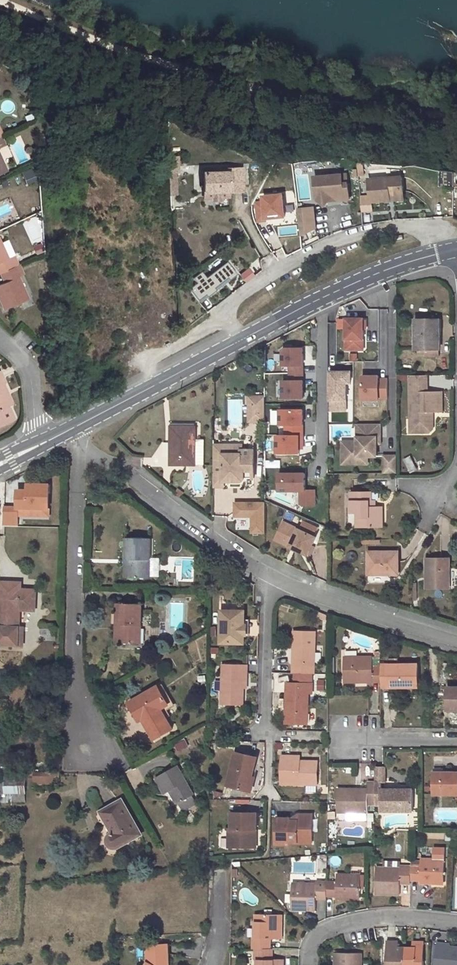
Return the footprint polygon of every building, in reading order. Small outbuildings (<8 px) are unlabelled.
[(22,171),(26,184),(38,180),(34,167),(22,171)] [(227,190),(227,184),(240,184),(239,169),(227,169),(227,172),(203,173),(203,191),(227,190)] [(441,170),(441,187),(456,187),(456,170),(441,170)] [(329,180),(314,182),(316,199),(320,203),(327,202),(329,201),(348,200),(347,184),(342,184),(341,175),(329,176),(329,180)] [(403,179),(370,180),(371,202),(389,202),(389,197),(403,197),(403,179)] [(297,209),(300,235),(314,228),(311,207),(297,209)] [(1,273),(3,272),(14,267),(10,257),(7,258),(0,241),(0,270),(1,273)] [(42,242),(33,246),(37,254),(45,251),(42,242)] [(226,261),(205,277),(212,287),(233,271),(226,261)] [(0,284),(0,300),(4,309),(28,299),(18,277),(21,275),(16,266),(14,267),(3,272),(8,281),(4,283),(0,284)] [(363,318),(345,318),(345,350),(354,350),(354,339),(363,339),(363,329),(363,321),(363,318)] [(436,319),(416,319),(416,349),(424,349),(424,356),(439,356),(439,334),(436,334),(436,319)] [(50,335),(42,335),(44,348),(51,347),(50,335)] [(354,339),(354,350),(363,350),(363,339),(354,339)] [(284,399),(307,398),(305,346),(283,347),(284,366),(290,366),(290,379),(284,380),(284,399)] [(5,393),(7,392),(3,384),(6,383),(0,371),(0,424),(14,418),(9,406),(11,405),(5,393)] [(312,383),(314,374),(307,372),(305,382),(312,383)] [(350,372),(330,372),(330,400),(345,400),(346,383),(350,383),(350,372)] [(426,376),(409,375),(409,419),(413,419),(413,433),(428,433),(431,430),(431,421),(428,417),(427,418),(427,412),(431,412),(441,412),(441,392),(427,392),(426,376)] [(379,377),(362,377),(362,401),(379,400),(379,398),(387,398),(387,379),(379,380),(379,377)] [(265,421),(265,396),(254,396),(254,421),(265,421)] [(286,434),(278,434),(278,453),(306,453),(306,407),(280,407),(280,424),(286,424),(286,434)] [(280,424),(280,410),(272,410),(272,424),(280,424)] [(196,427),(171,427),(171,442),(177,442),(177,457),(171,457),(171,465),(196,466),(196,427)] [(380,441),(379,428),(359,428),(360,441),(357,442),(357,446),(357,451),(342,451),(342,469),(367,468),(367,461),(377,460),(376,448),(376,442),(380,441)] [(241,444),(214,444),(213,458),(223,458),(223,453),(241,453),(241,449),(241,444)] [(223,458),(213,458),(213,485),(223,486),(223,480),(233,481),(233,477),(237,477),(238,479),(240,480),(241,481),(243,480),(244,477),(253,477),(254,449),(241,449),(241,453),(223,453),(223,458)] [(396,461),(383,461),(383,479),(396,479),(396,461)] [(308,488),(308,471),(280,471),(279,491),(299,491),(299,506),(317,506),(318,488),(308,488)] [(52,518),(52,482),(28,482),(28,487),(18,487),(18,505),(4,505),(4,525),(20,525),(20,518),(52,518)] [(370,493),(350,493),(350,513),(357,512),(357,527),(382,527),(382,508),(374,508),(374,502),(370,502),(370,493)] [(235,501),(235,517),(252,517),(252,533),(267,533),(267,500),(235,501)] [(316,537),(283,522),(276,536),(291,543),(289,546),(307,555),(316,537)] [(291,543),(276,536),(275,539),(289,546),(291,543)] [(127,538),(126,560),(132,560),(131,578),(150,578),(151,538),(127,538)] [(397,552),(368,552),(368,575),(397,574),(397,552)] [(449,559),(426,559),(426,588),(449,588),(449,559)] [(0,613),(0,644),(18,645),(19,628),(20,611),(35,611),(36,591),(21,590),(22,583),(2,582),(0,613)] [(118,604),(117,625),(123,625),(122,644),(141,644),(142,604),(118,604)] [(245,610),(222,610),(222,643),(244,643),(244,636),(244,619),(245,610)] [(43,624),(42,639),(54,640),(55,624),(43,624)] [(295,674),(308,674),(311,674),(314,674),(315,632),(294,632),(294,654),(296,655),(296,668),(293,668),(293,674),(295,674)] [(372,658),(344,658),(344,682),(380,682),(380,666),(372,666),(372,658)] [(247,665),(223,665),(222,704),(243,705),(243,688),(244,674),(247,673),(247,665)] [(417,665),(380,665),(380,666),(380,682),(381,687),(417,687),(417,665)] [(308,674),(295,674),(294,684),(286,684),(286,723),(307,724),(308,693),(312,693),(312,684),(311,684),(308,684),(308,674)] [(173,729),(161,709),(168,705),(158,687),(130,703),(138,718),(142,716),(144,715),(145,717),(143,719),(155,739),(173,729)] [(447,688),(448,710),(456,710),(456,688),(447,688)] [(186,740),(175,744),(177,752),(189,748),(186,740)] [(257,758),(236,753),(228,786),(247,790),(250,775),(253,776),(257,758)] [(299,757),(281,757),(280,785),(318,786),(318,765),(299,764),(299,762),(299,757)] [(177,766),(156,778),(165,794),(170,791),(177,804),(194,795),(177,766)] [(433,773),(433,794),(456,794),(456,773),(433,773)] [(247,790),(252,792),(255,777),(253,776),(250,775),(247,790)] [(6,794),(25,794),(25,778),(6,778),(0,778),(0,794),(6,794)] [(375,782),(367,782),(367,790),(337,789),(337,812),(367,812),(367,804),(375,804),(375,782)] [(381,782),(375,782),(375,804),(381,804),(381,811),(413,810),(413,789),(381,790),(381,782)] [(6,794),(6,802),(25,803),(25,794),(6,794)] [(122,800),(102,812),(110,827),(113,825),(116,831),(113,833),(112,834),(108,837),(107,840),(107,842),(109,846),(110,848),(114,849),(115,849),(116,848),(141,835),(122,800)] [(257,814),(232,813),(232,829),(232,830),(229,829),(228,839),(232,839),(231,848),(253,849),(253,830),(256,830),(257,814)] [(290,819),(276,819),(276,844),(289,845),(289,843),(312,843),(312,833),(308,832),(308,815),(298,815),(298,821),(290,821),(290,819)] [(445,851),(436,851),(436,859),(421,858),(421,861),(411,861),(411,866),(411,880),(420,880),(420,883),(432,883),(432,881),(444,881),(445,851)] [(376,868),(375,894),(399,895),(400,884),(400,880),(411,880),(411,866),(401,866),(401,861),(383,861),(383,868),(376,868)] [(327,882),(326,896),(336,896),(336,899),(348,900),(348,897),(360,898),(361,875),(337,874),(336,883),(327,882)] [(293,883),(290,910),(315,911),(316,899),(316,896),(326,896),(327,882),(317,882),(316,884),(293,883)] [(253,938),(252,949),(255,949),(266,949),(267,938),(270,938),(282,939),(282,914),(256,914),(255,938),(253,938)] [(398,947),(398,942),(387,942),(386,964),(405,964),(405,947),(398,947)] [(413,942),(413,948),(405,947),(405,964),(424,964),(424,942),(413,942)] [(167,943),(147,945),(147,961),(146,964),(168,964),(167,943)] [(450,947),(450,944),(437,943),(435,964),(456,964),(456,947),(450,947)] [(255,958),(257,959),(257,964),(283,964),(283,959),(273,959),(268,959),(268,949),(266,949),(255,949),(255,958)] [(362,953),(335,952),(335,964),(361,964),(362,953)]
